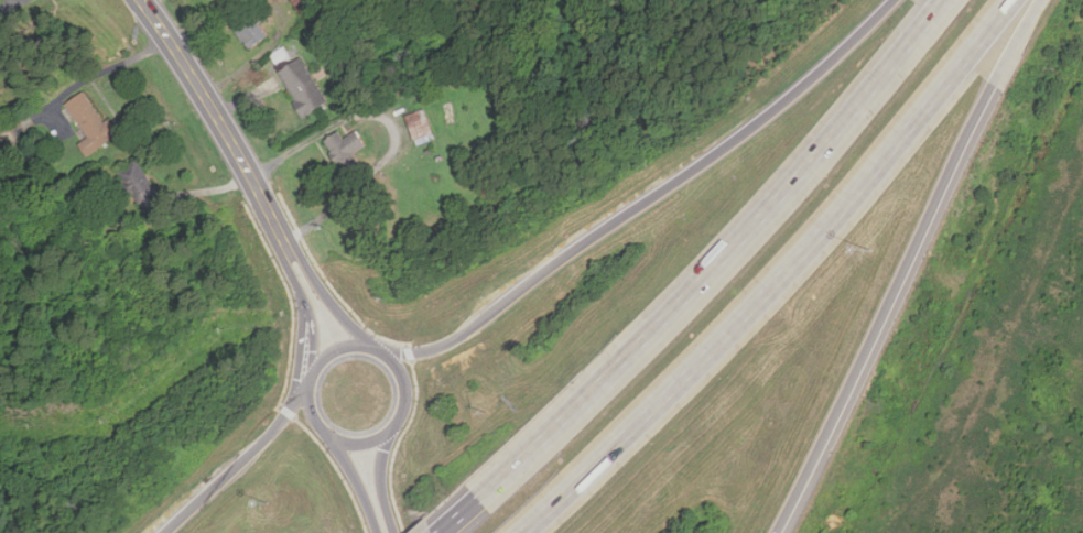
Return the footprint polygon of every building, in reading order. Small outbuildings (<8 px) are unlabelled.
[(248,48),(267,36),(249,10),(230,22),(248,48)] [(274,66),(289,57),(282,46),(267,55),(274,66)] [(327,102),(301,56),(277,70),(303,117),(327,102)] [(87,138),(78,143),(86,155),(115,137),(84,90),(65,102),(87,138)] [(402,115),(413,147),(432,139),(421,108),(402,115)] [(324,141),(344,173),(359,164),(354,154),(366,146),(356,131),(344,139),(339,131),(324,141)] [(147,218),(166,206),(138,160),(119,172),(147,218)]
